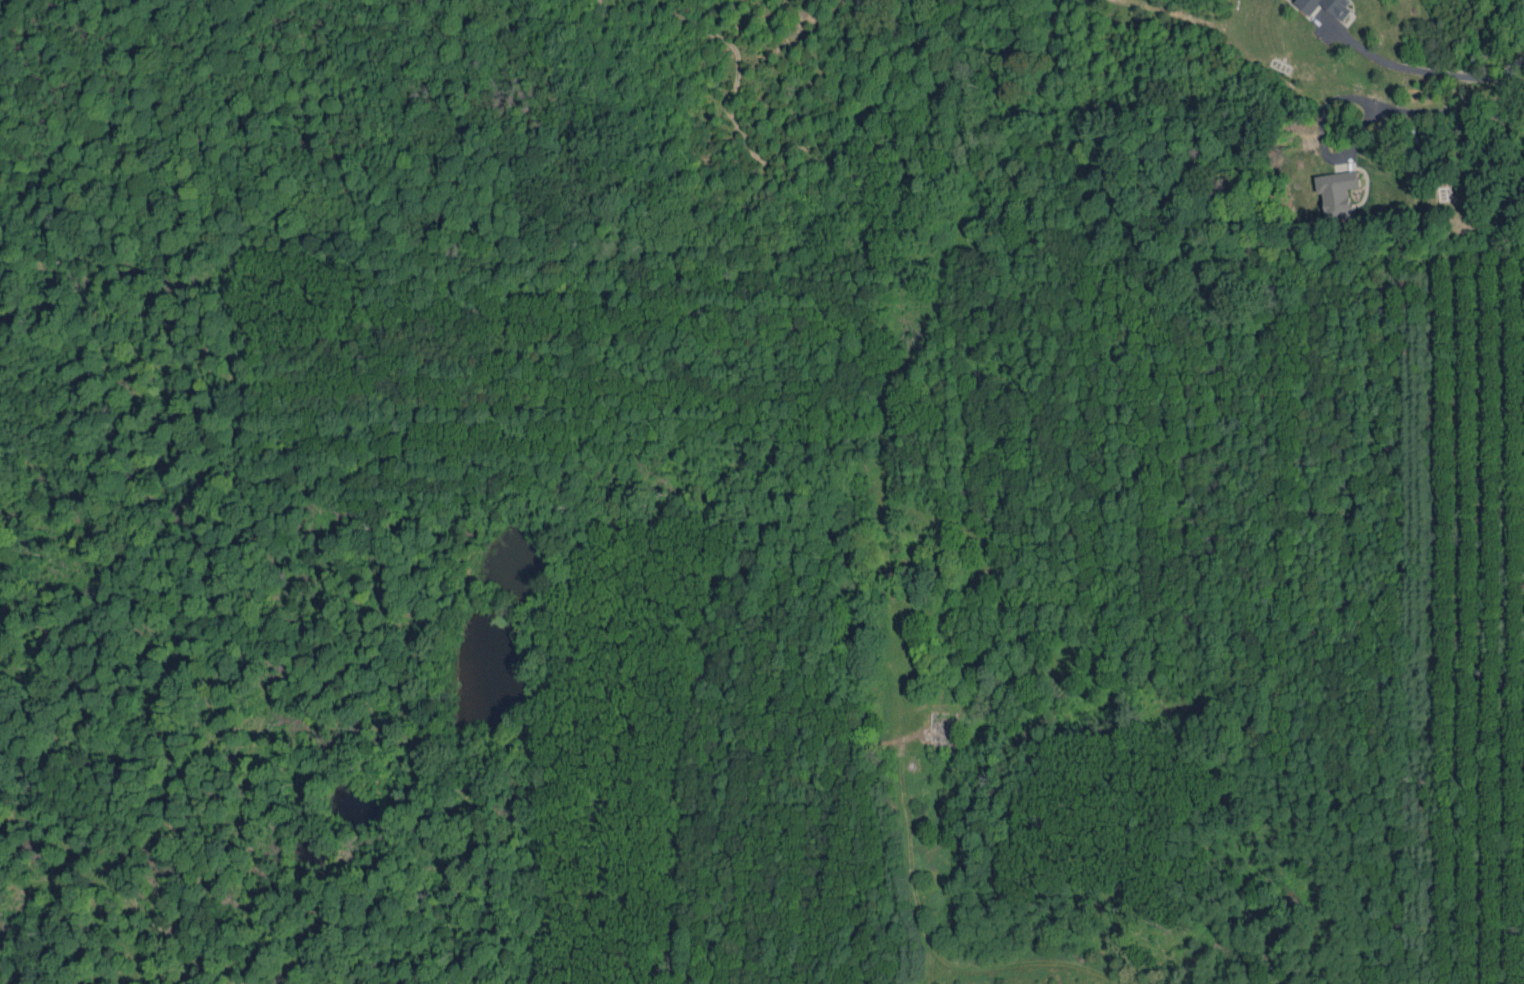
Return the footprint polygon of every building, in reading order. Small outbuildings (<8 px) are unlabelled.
[(1355,1),(1354,0),(1296,0),(1294,3),(1311,16),(1321,4),(1342,19),(1355,1)] [(1352,217),(1348,188),(1359,187),(1357,170),(1315,176),(1318,193),(1323,192),(1327,220),(1352,217)]
